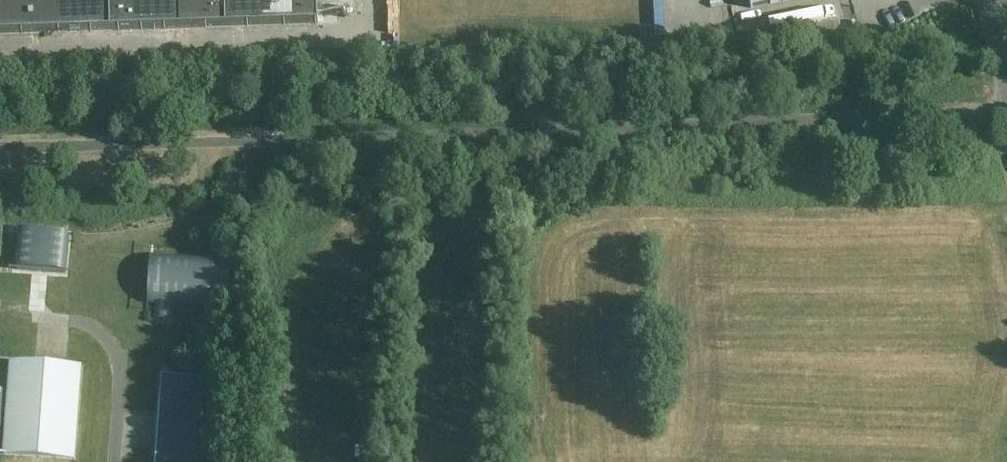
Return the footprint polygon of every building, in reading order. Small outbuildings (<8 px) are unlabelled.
[(317,24),(317,0),(0,0),(0,34),(317,24)] [(787,0),(749,0),(750,8),(787,0)] [(19,228),(15,268),(64,272),(68,233),(19,228)] [(207,306),(211,256),(151,252),(148,302),(155,303),(154,319),(176,320),(177,304),(207,306)] [(81,365),(10,359),(4,453),(75,460),(81,365)] [(156,461),(197,461),(202,378),(199,378),(161,376),(156,461)]
